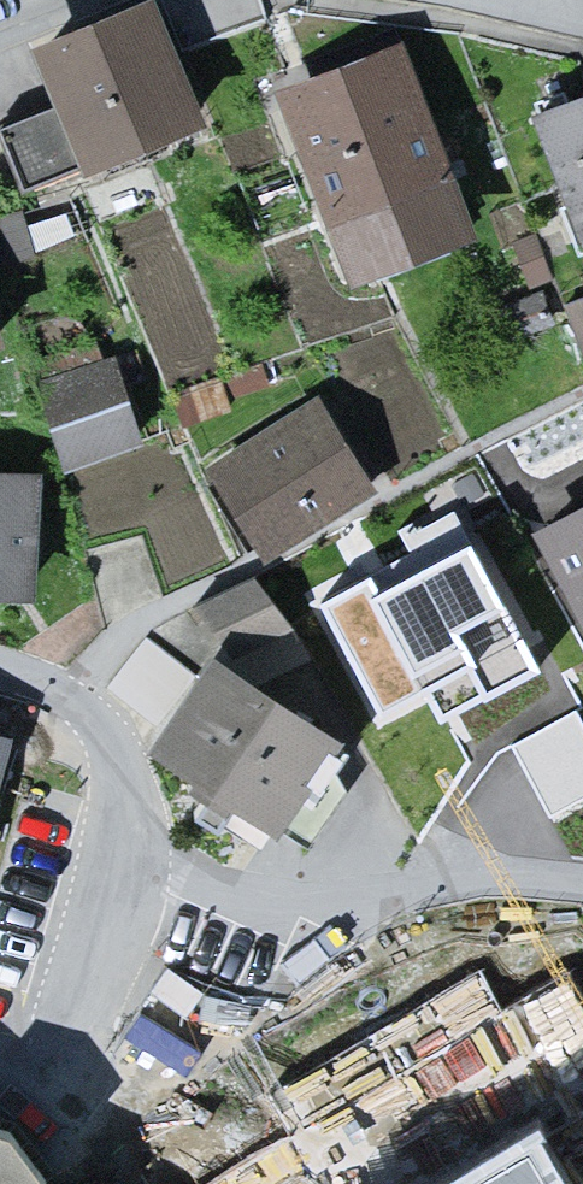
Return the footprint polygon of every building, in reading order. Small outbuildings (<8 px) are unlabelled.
[(38,43),(59,93),(0,118),(0,129),(29,197),(213,119),(162,0),(139,0),(38,43)] [(416,35),(275,85),(350,296),(492,246),(416,35)] [(535,108),(582,237),(582,90),(535,108)] [(10,344),(0,310),(0,346),(10,344)] [(81,361),(41,374),(71,467),(154,440),(125,351),(111,360),(81,361)] [(325,383),(209,455),(268,550),(384,479),(325,383)] [(0,460),(0,595),(44,598),(54,464),(0,460)] [(544,516),(582,585),(582,495),(544,516)] [(482,526),(329,604),(387,717),(540,639),(482,526)] [(267,575),(207,604),(232,656),(292,628),(267,575)] [(382,751),(218,648),(156,747),(319,850),(382,751)] [(548,817),(582,798),(582,724),(575,710),(509,746),(548,817)] [(0,726),(0,814),(23,733),(0,726)] [(26,1126),(0,1119),(0,1183),(73,1183),(26,1126)] [(530,1133),(444,1183),(559,1183),(530,1133)]
